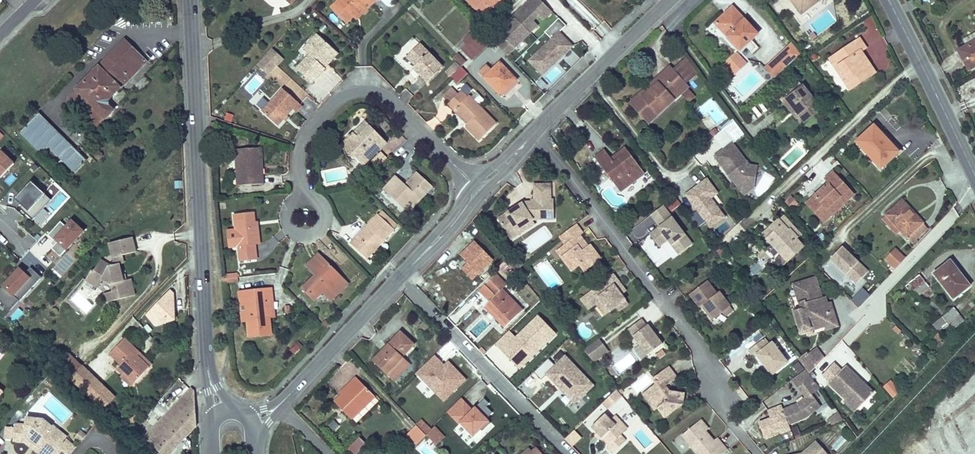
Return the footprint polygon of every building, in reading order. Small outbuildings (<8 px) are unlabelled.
[(331,8),(346,23),(353,17),(369,0),(373,4),(377,0),(339,0),(331,8)] [(369,0),(353,17),(356,21),(373,4),(369,0)] [(492,11),(490,8),(498,0),(469,0),(467,1),(484,18),(492,11)] [(492,11),(503,0),(498,0),(490,8),(492,11)] [(530,32),(526,27),(533,20),(539,14),(544,19),(552,11),(541,0),(530,0),(501,29),(503,31),(500,33),(505,38),(497,46),(507,55),(530,32)] [(799,2),(795,5),(802,14),(821,0),(797,0),(799,2)] [(907,1),(912,10),(917,7),(914,0),(910,0),(907,1)] [(733,7),(715,24),(740,51),(758,34),(733,7)] [(559,18),(556,21),(564,28),(566,25),(559,18)] [(530,32),(538,25),(533,20),(526,27),(530,32)] [(544,74),(573,45),(560,32),(564,28),(556,21),(545,32),(552,39),(530,60),(544,74)] [(492,41),(478,26),(458,45),(472,60),(492,41)] [(303,50),(307,54),(321,38),(317,35),(303,50)] [(321,38),(307,54),(309,56),(297,70),(312,84),(325,69),(321,66),(335,51),(321,38)] [(830,59),(836,69),(839,66),(847,78),(844,80),(850,89),(875,73),(869,64),(867,65),(864,61),(867,59),(861,51),(866,48),(860,39),(830,59)] [(124,41),(68,97),(98,126),(112,111),(107,105),(107,101),(146,62),(124,41)] [(961,57),(964,56),(971,68),(974,66),(974,41),(958,50),(961,57)] [(747,47),(752,53),(758,48),(753,42),(747,47)] [(773,79),(801,54),(791,43),(763,68),(773,79)] [(407,58),(415,67),(422,73),(420,75),(427,83),(442,68),(420,45),(407,58)] [(283,60),(273,50),(257,65),(268,76),(283,60)] [(335,51),(321,66),(325,69),(338,54),(335,51)] [(737,53),(725,64),(735,75),(746,64),(737,53)] [(458,54),(453,59),(461,66),(465,62),(458,54)] [(964,56),(961,57),(968,69),(971,68),(964,56)] [(698,74),(686,58),(672,70),(685,85),(698,74)] [(460,68),(455,63),(445,72),(450,77),(460,68)] [(479,73),(499,94),(510,83),(512,85),(517,81),(500,63),(492,71),(487,66),(479,73)] [(839,66),(836,69),(844,80),(847,78),(839,66)] [(415,67),(413,69),(420,75),(422,73),(415,67)] [(466,75),(460,68),(450,77),(457,84),(466,75)] [(652,89),(649,86),(631,103),(649,123),(674,100),(671,98),(685,85),(672,70),(670,68),(662,75),(665,78),(652,89)] [(662,75),(649,86),(652,89),(665,78),(662,75)] [(806,122),(787,100),(803,87),(798,81),(779,97),(802,125),(806,122)] [(510,83),(499,94),(501,96),(512,85),(510,83)] [(685,85),(671,98),(674,100),(681,94),(687,88),(688,88),(685,85)] [(449,103),(458,95),(451,87),(442,96),(449,103)] [(803,87),(787,100),(806,122),(821,109),(803,87)] [(695,97),(687,88),(681,94),(689,102),(695,97)] [(278,127),(284,120),(287,117),(293,110),(296,113),(302,108),(283,90),(269,105),(262,112),(278,127)] [(447,105),(454,111),(457,108),(471,123),(468,126),(466,128),(479,142),(497,125),(479,106),(471,98),(469,96),(467,98),(461,92),(458,95),(449,103),(447,105)] [(477,92),(471,98),(479,106),(484,100),(477,92)] [(256,106),(262,112),(269,105),(263,99),(256,106)] [(457,108),(454,111),(468,126),(471,123),(457,108)] [(38,113),(19,133),(41,155),(48,147),(74,173),(86,161),(38,113)] [(234,116),(227,114),(225,121),(233,123),(234,116)] [(730,133),(738,126),(733,120),(723,129),(728,135),(730,133)] [(366,122),(354,134),(358,138),(370,126),(366,122)] [(358,138),(354,134),(351,136),(349,134),(345,138),(347,140),(340,147),(353,160),(355,159),(363,167),(387,144),(370,126),(358,138)] [(897,153),(880,134),(873,126),(856,142),(880,168),(897,153)] [(732,144),(737,141),(730,133),(728,135),(723,129),(715,137),(724,149),(732,143),(732,144)] [(882,131),(880,134),(897,153),(880,168),(881,170),(901,151),(882,131)] [(732,144),(732,143),(724,149),(717,155),(723,162),(720,164),(729,175),(733,172),(736,176),(735,183),(737,186),(753,188),(756,167),(749,166),(732,144)] [(235,150),(236,160),(242,160),(243,172),(237,172),(238,186),(263,185),(263,177),(260,177),(259,164),(262,164),(261,149),(235,150)] [(620,171),(615,163),(605,151),(595,158),(621,193),(624,191),(636,182),(645,174),(629,152),(620,159),(626,166),(620,171)] [(2,152),(0,155),(0,178),(14,163),(2,152)] [(620,159),(615,163),(620,171),(626,166),(620,159)] [(824,186),(805,204),(824,224),(832,216),(827,210),(850,189),(833,171),(824,179),(828,183),(829,185),(826,188),(824,186)] [(396,177),(383,190),(408,214),(433,187),(417,173),(406,186),(396,177)] [(718,194),(707,179),(684,196),(696,211),(711,199),(718,194)] [(182,180),(174,181),(175,190),(182,189),(182,180)] [(50,200),(32,182),(15,200),(33,218),(43,208),(50,200)] [(636,182),(624,191),(628,196),(640,187),(636,182)] [(550,199),(550,184),(534,184),(534,200),(530,200),(530,201),(524,201),(497,219),(505,231),(513,225),(516,230),(532,219),(553,219),(553,199),(550,199)] [(744,195),(753,188),(737,186),(744,195)] [(850,189),(827,210),(832,216),(855,195),(850,189)] [(724,216),(711,199),(696,211),(709,228),(724,216)] [(902,200),(886,215),(900,230),(912,243),(927,229),(902,200)] [(692,245),(663,206),(652,215),(658,223),(659,222),(662,226),(650,234),(659,246),(668,240),(680,254),(692,245)] [(43,208),(33,218),(41,225),(50,215),(43,208)] [(257,245),(254,223),(254,213),(234,215),(237,247),(238,247),(240,262),(257,260),(255,245),(257,245)] [(350,243),(362,255),(368,249),(373,254),(395,230),(378,215),(350,243)] [(900,230),(886,215),(882,218),(896,233),(900,230)] [(784,216),(779,221),(789,232),(791,230),(799,239),(802,235),(784,216)] [(513,225),(505,231),(510,239),(535,224),(532,219),(516,230),(513,225)] [(789,232),(779,221),(764,235),(788,261),(804,247),(797,240),(799,239),(791,230),(789,232)] [(54,248),(74,225),(71,222),(65,228),(53,241),(50,245),(54,248)] [(49,237),(53,241),(65,228),(61,224),(49,237)] [(59,258),(83,232),(74,225),(54,248),(51,251),(59,258)] [(582,233),(575,225),(560,237),(566,245),(563,247),(568,253),(562,258),(572,271),(580,265),(585,271),(600,260),(590,246),(584,250),(582,247),(586,244),(579,235),(582,233)] [(123,281),(118,264),(124,263),(121,255),(135,252),(132,237),(109,243),(115,265),(110,266),(100,260),(94,270),(91,271),(85,280),(98,288),(103,279),(111,284),(113,291),(104,294),(106,303),(134,295),(130,279),(123,281)] [(491,261),(474,243),(461,256),(469,264),(477,273),(491,261)] [(557,251),(562,258),(568,253),(563,247),(557,251)] [(858,264),(841,248),(830,260),(847,276),(858,264)] [(368,249),(362,255),(367,260),(373,254),(368,249)] [(905,258),(895,249),(884,260),(894,270),(905,258)] [(315,276),(302,289),(310,298),(321,287),(333,299),(348,284),(319,254),(309,262),(319,272),(315,276)] [(507,262),(514,271),(522,265),(516,258),(513,261),(511,258),(507,262)] [(952,259),(948,262),(956,273),(959,271),(960,270),(952,259)] [(309,262),(306,266),(315,276),(319,272),(309,262)] [(956,273),(948,262),(933,273),(953,299),(970,286),(959,271),(956,273)] [(858,264),(867,273),(868,272),(859,263),(858,264)] [(471,279),(477,273),(469,264),(462,270),(471,279)] [(867,273),(858,264),(847,276),(856,284),(867,273)] [(19,270),(0,291),(0,303),(10,312),(35,285),(25,276),(19,270)] [(25,276),(35,285),(40,279),(30,270),(25,276)] [(496,274),(485,285),(495,297),(491,301),(484,307),(505,329),(523,311),(502,290),(507,285),(496,274)] [(626,291),(613,275),(581,299),(588,309),(596,303),(598,307),(603,303),(610,311),(616,307),(619,311),(628,304),(622,295),(626,291)] [(919,275),(908,283),(918,296),(929,287),(919,275)] [(815,278),(800,283),(805,301),(799,302),(801,309),(794,311),(801,334),(824,327),(827,326),(832,319),(827,303),(825,297),(821,298),(815,278)] [(699,308),(701,307),(703,305),(714,318),(722,313),(730,306),(719,292),(717,294),(707,281),(689,295),(699,308)] [(800,283),(794,285),(799,302),(805,301),(800,283)] [(485,285),(480,290),(491,301),(495,297),(485,285)] [(321,287),(310,298),(314,302),(322,294),(330,302),(333,299),(321,287)] [(246,303),(248,321),(249,337),(271,334),(269,318),(267,301),(272,301),(271,289),(249,292),(250,303),(246,303)] [(870,296),(862,289),(852,301),(859,307),(870,296)] [(176,321),(174,294),(170,291),(147,315),(157,326),(165,324),(176,321)] [(242,321),(248,321),(246,303),(250,303),(249,292),(239,293),(242,321)] [(830,302),(827,303),(832,319),(827,326),(824,327),(825,330),(838,326),(830,302)] [(603,303),(598,307),(605,315),(610,311),(603,303)] [(703,305),(701,307),(712,320),(714,318),(703,305)] [(730,306),(722,313),(725,317),(734,311),(730,306)] [(954,308),(933,325),(937,331),(948,323),(953,329),(964,320),(954,308)] [(556,336),(538,318),(515,339),(502,352),(520,371),(556,336)] [(628,330),(647,355),(663,344),(648,325),(647,326),(641,319),(628,330)] [(495,346),(502,352),(515,339),(509,332),(495,346)] [(374,361),(392,378),(407,362),(402,358),(413,345),(400,333),(374,361)] [(938,333),(935,337),(942,344),(945,341),(942,338),(943,338),(938,333)] [(140,353),(124,339),(110,354),(121,365),(117,369),(123,374),(125,372),(135,382),(149,367),(137,356),(140,353)] [(757,355),(772,375),(788,363),(773,343),(769,345),(764,339),(749,351),(754,358),(757,355)] [(609,352),(598,340),(585,351),(595,363),(609,352)] [(290,350),(295,355),(303,347),(298,342),(290,350)] [(815,350),(809,355),(817,366),(823,360),(815,350)] [(806,370),(809,374),(817,366),(809,355),(807,352),(798,360),(806,370)] [(152,364),(140,353),(137,356),(149,367),(152,364)] [(58,366),(71,379),(83,367),(70,354),(58,366)] [(416,375),(425,384),(444,366),(435,357),(416,375)] [(595,388),(565,357),(555,367),(546,376),(576,406),(595,388)] [(539,369),(546,376),(555,367),(548,360),(539,369)] [(407,362),(392,378),(395,381),(410,365),(407,362)] [(466,381),(448,362),(444,366),(425,384),(443,403),(466,381)] [(873,393),(845,366),(841,371),(833,363),(822,375),(830,382),(828,384),(845,400),(847,397),(859,408),(873,393)] [(83,367),(71,379),(102,410),(114,398),(83,367)] [(655,385),(648,390),(654,398),(652,400),(658,408),(665,417),(681,404),(683,394),(671,393),(666,388),(667,386),(677,378),(668,367),(653,379),(655,381),(655,385)] [(546,376),(539,369),(535,373),(541,380),(546,376)] [(789,425),(806,418),(815,410),(812,406),(817,402),(812,395),(820,388),(809,374),(806,370),(792,380),(806,398),(798,404),(783,410),(781,406),(768,411),(771,418),(759,423),(765,438),(780,432),(779,428),(789,425)] [(131,386),(135,382),(125,372),(123,374),(121,376),(131,386)] [(352,386),(342,396),(335,402),(352,420),(363,408),(361,406),(373,395),(356,377),(350,383),(352,386)] [(890,381),(884,387),(893,397),(900,392),(890,381)] [(350,383),(339,393),(342,396),(352,386),(350,383)] [(195,392),(191,389),(144,438),(161,453),(170,453),(196,426),(195,392)] [(654,398),(648,390),(642,394),(654,410),(658,408),(652,400),(654,398)] [(373,395),(361,406),(363,408),(375,397),(373,395)] [(859,408),(847,397),(845,400),(843,401),(854,412),(859,408)] [(447,415),(459,426),(473,412),(460,400),(447,415)] [(483,400),(480,403),(485,408),(488,405),(483,400)] [(817,402),(812,406),(815,410),(821,406),(817,402)] [(480,403),(475,409),(486,420),(491,414),(485,408),(480,403)] [(486,420),(475,409),(473,412),(459,426),(474,440),(490,424),(486,420)] [(833,426),(842,420),(838,414),(828,420),(833,426)] [(618,424),(616,426),(611,421),(606,415),(592,428),(598,434),(602,438),(610,446),(607,448),(613,453),(626,441),(621,436),(626,432),(618,424)] [(628,430),(616,417),(611,421),(616,426),(618,424),(626,432),(628,430)] [(33,420),(32,427),(26,427),(18,426),(15,429),(14,438),(29,440),(46,453),(71,453),(76,447),(67,439),(68,437),(53,426),(52,427),(44,421),(33,420)] [(422,420),(417,426),(427,436),(437,446),(445,437),(436,428),(432,431),(422,420)] [(698,422),(706,432),(709,429),(701,420),(698,422)] [(682,436),(697,453),(723,453),(728,451),(717,438),(714,441),(706,432),(698,422),(682,436)] [(790,430),(789,425),(779,428),(780,432),(781,434),(790,430)] [(427,436),(417,426),(408,434),(418,445),(427,436)] [(14,438),(15,429),(6,428),(5,440),(14,441),(14,438)] [(81,441),(87,435),(81,430),(76,437),(81,441)] [(581,438),(574,431),(566,440),(572,447),(581,438)] [(837,452),(846,441),(840,436),(831,447),(837,452)] [(360,439),(348,450),(352,453),(358,453),(366,447),(360,439)] [(816,441),(802,453),(803,453),(827,453),(816,441)]
